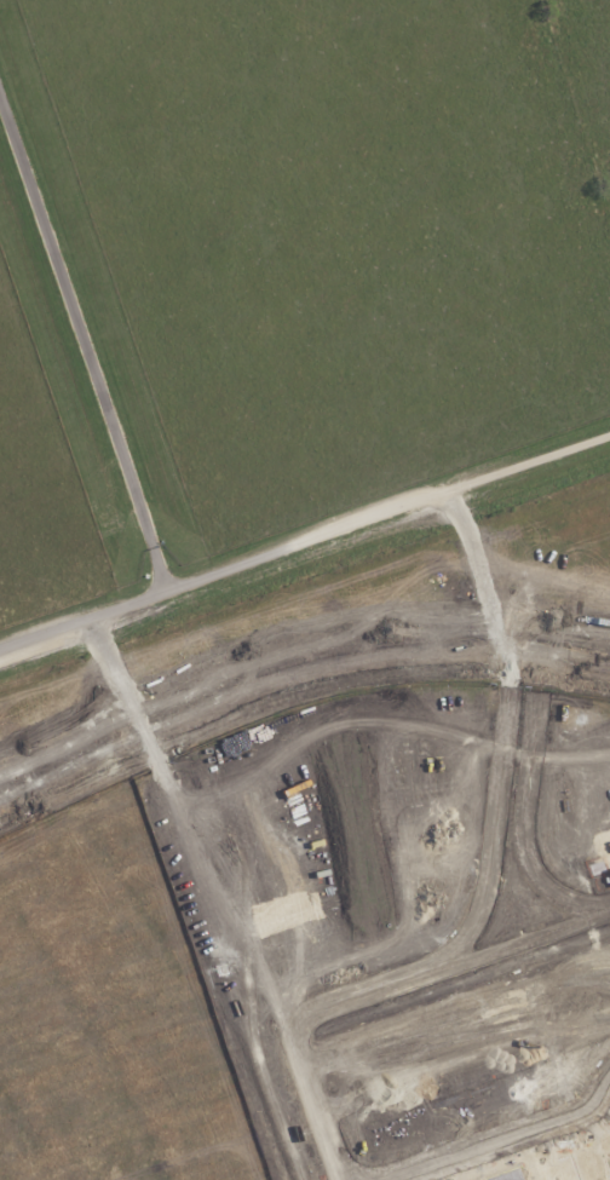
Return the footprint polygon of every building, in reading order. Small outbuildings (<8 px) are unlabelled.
[(599,1115),(609,1111),(609,1179),(549,1179),(542,1162),(608,1139),(599,1115)] [(520,1169),(524,1179),(486,1179),(520,1169)]
